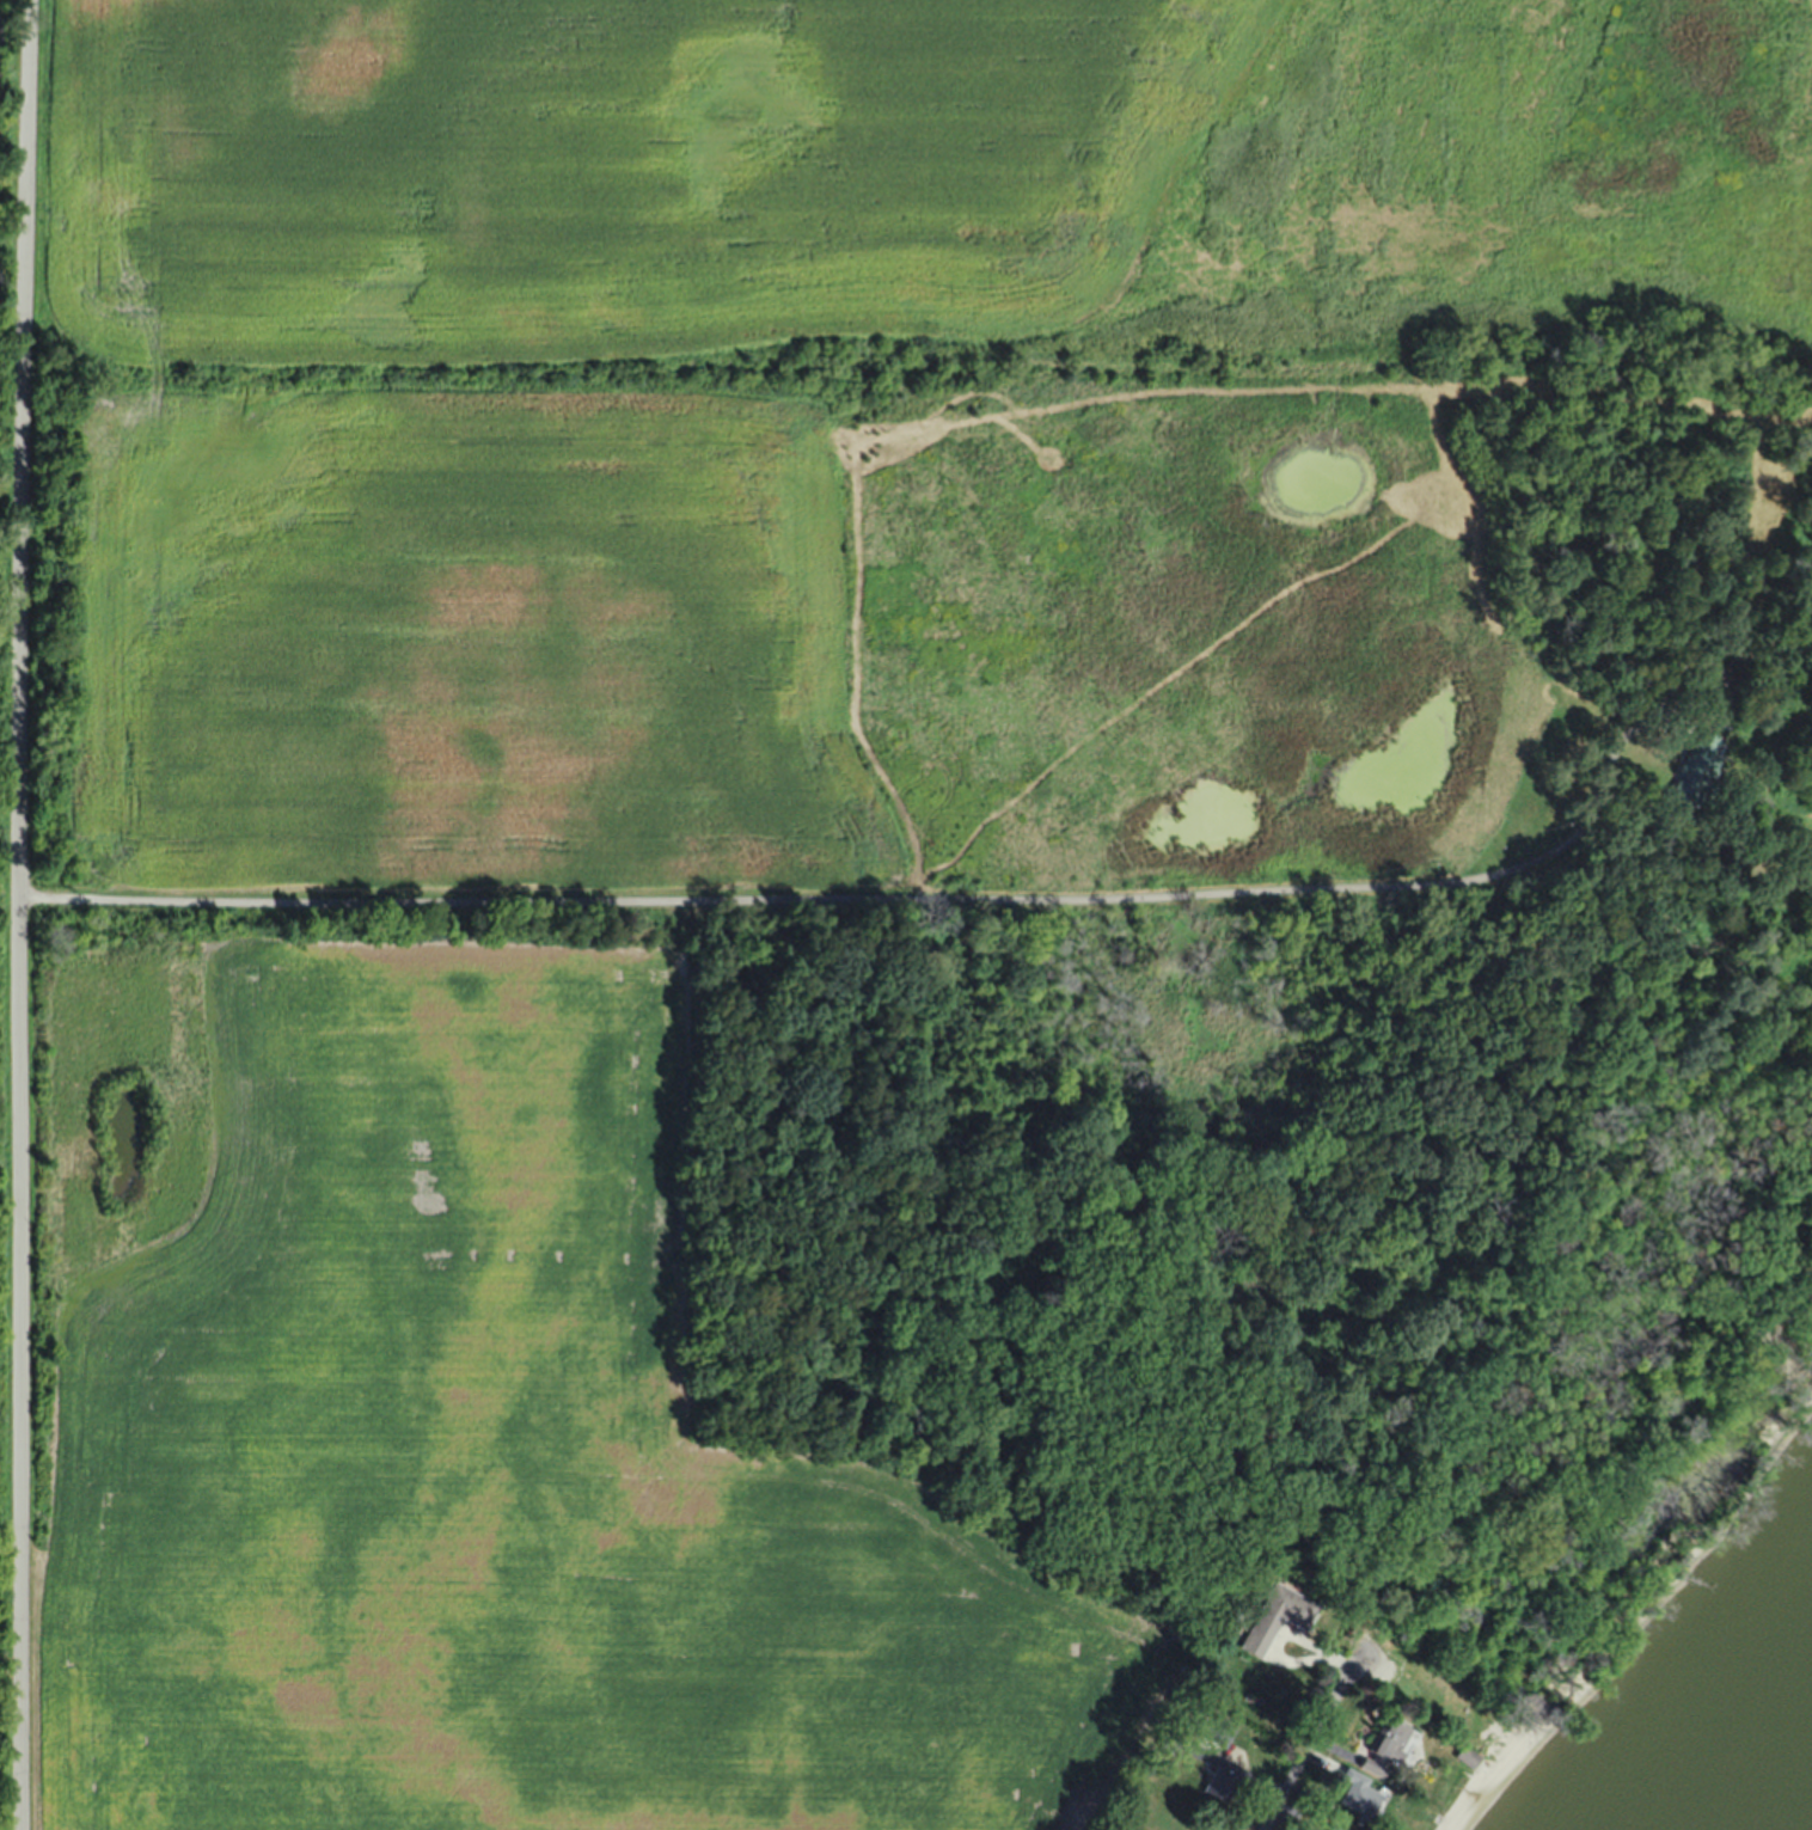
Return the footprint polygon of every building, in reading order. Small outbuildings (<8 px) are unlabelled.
[(1691,810),(1723,740),(1695,727),(1663,796),(1691,810)] [(1296,1634),(1314,1603),(1275,1580),(1257,1611),(1296,1634)] [(1236,1726),(1212,1714),(1200,1736),(1224,1749),(1236,1726)] [(1357,1765),(1382,1777),(1405,1727),(1380,1715),(1357,1765)] [(1219,1765),(1204,1791),(1222,1802),(1237,1775),(1219,1765)] [(1373,1790),(1344,1779),(1334,1806),(1363,1817),(1373,1790)]
